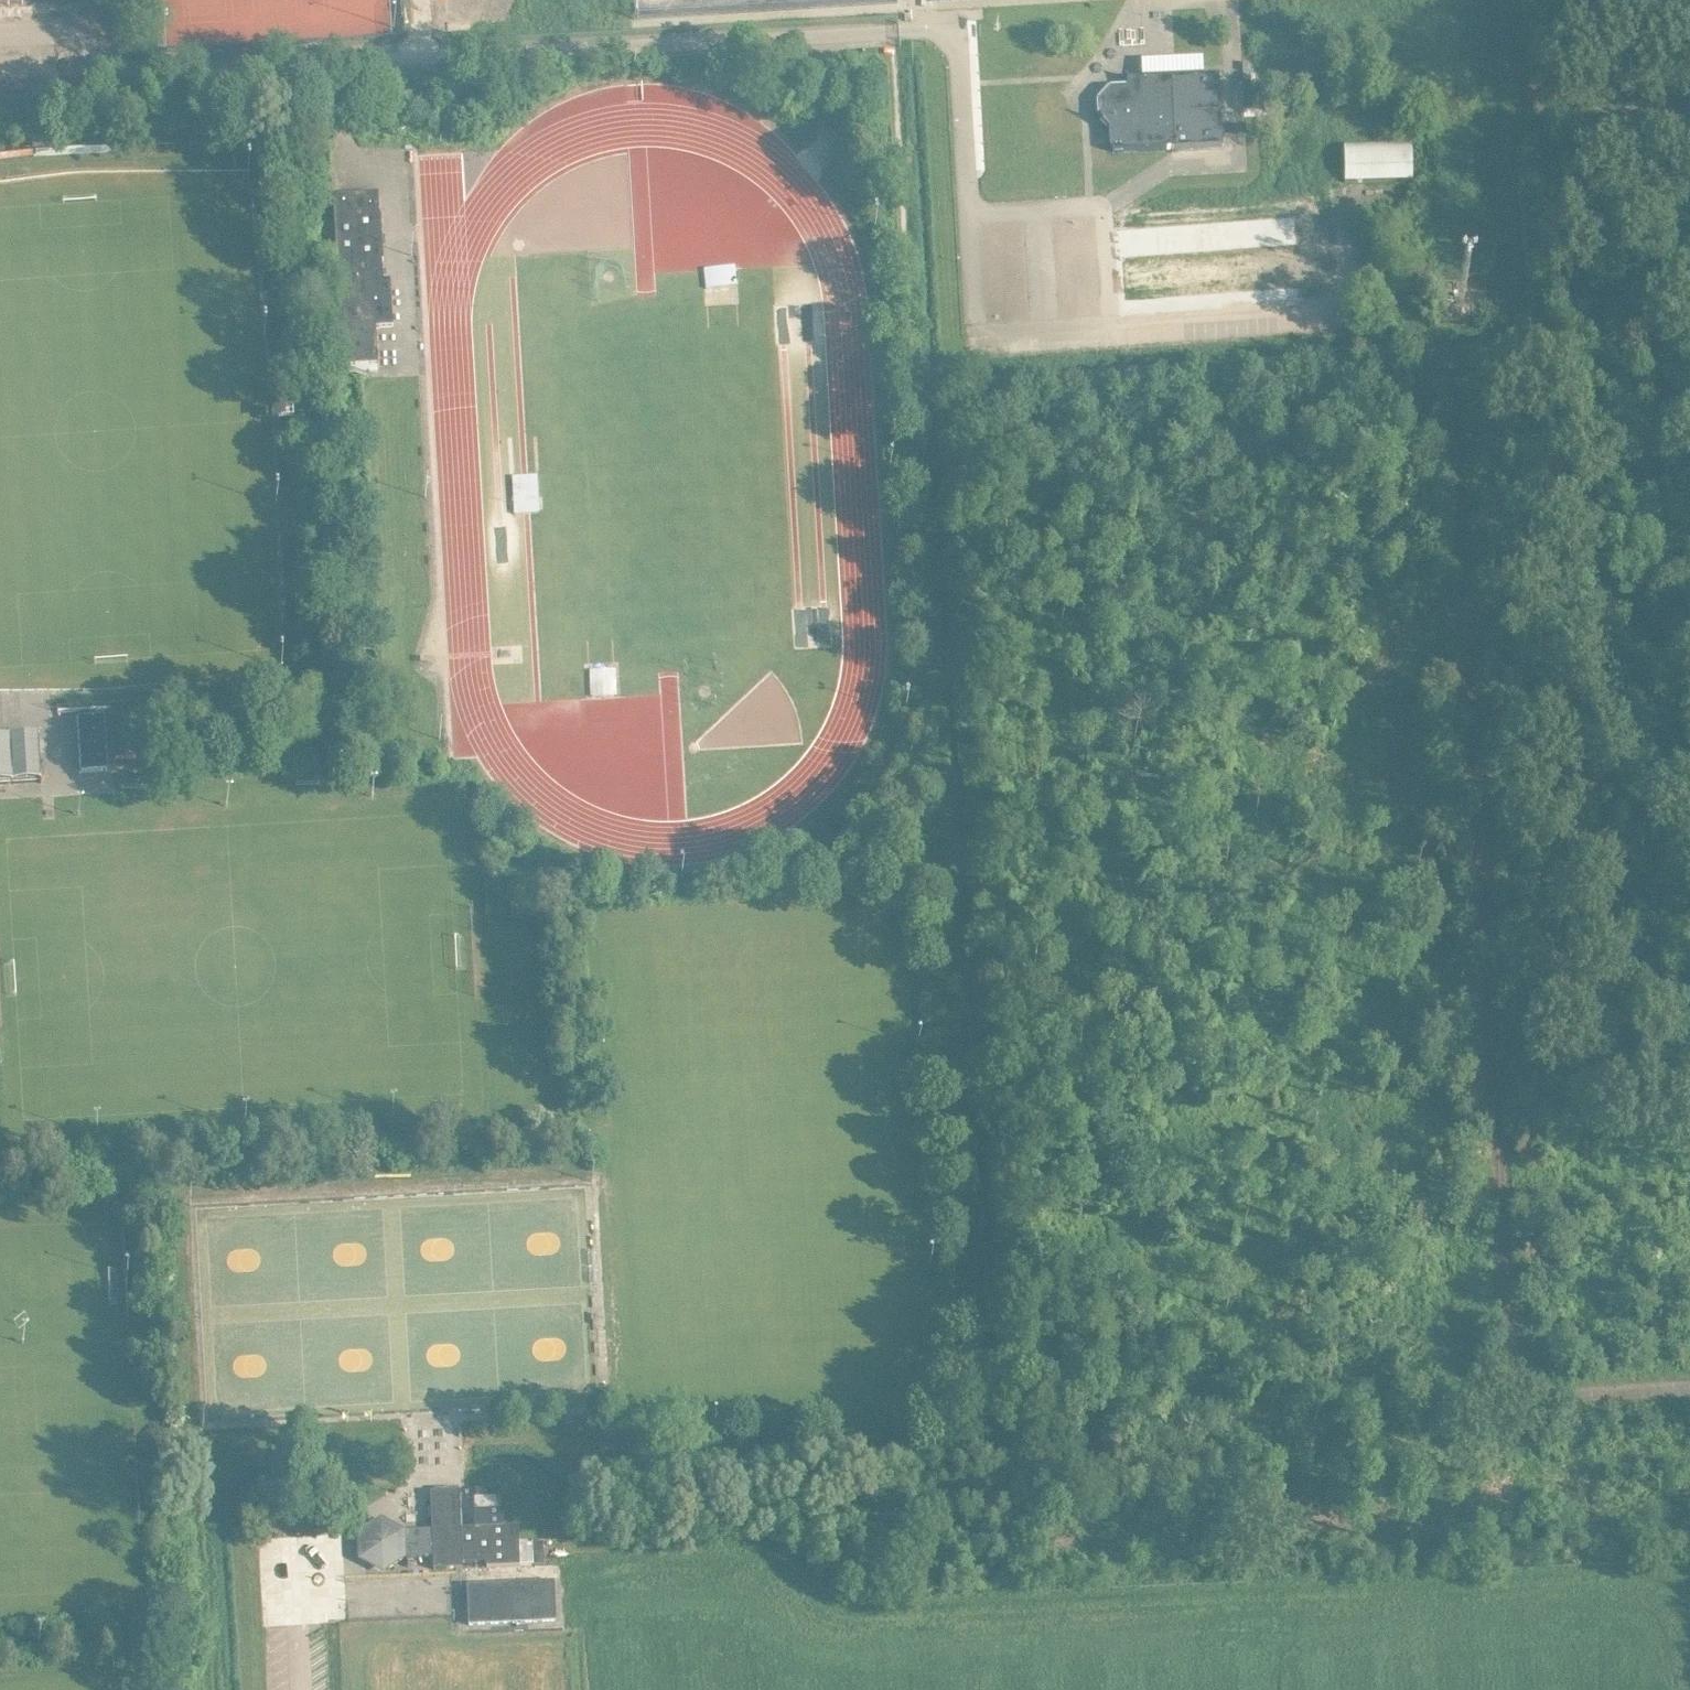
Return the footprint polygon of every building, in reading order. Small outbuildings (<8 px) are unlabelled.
[(1101,119),(1111,127),(1112,146),(1114,150),(1225,144),(1224,112),(1221,112),(1221,106),(1223,106),(1222,73),(1129,78),(1129,86),(1113,87),(1101,100),(1102,117),(1101,119)] [(1402,176),(1401,150),(1373,151),(1352,152),(1353,177),(1402,176)] [(381,367),(378,325),(396,324),(393,278),(387,279),(385,258),(387,258),(384,212),(383,213),(381,191),(336,193),(346,369),(381,367)] [(84,732),(86,765),(133,762),(130,729),(84,732)] [(43,780),(41,739),(39,739),(39,740),(0,742),(0,784),(41,781),(41,782),(43,782),(43,780)] [(521,1564),(520,1525),(486,1526),(486,1531),(463,1532),(461,1490),(432,1491),(434,1535),(416,1536),(388,1521),(366,1535),(366,1555),(390,1567),(417,1550),(435,1549),(435,1568),(464,1567),(464,1562),(487,1561),(488,1566),(521,1564)] [(475,1496),(476,1509),(503,1508),(503,1495),(475,1496)] [(546,1563),(546,1561),(546,1556),(545,1540),(533,1541),(534,1564),(546,1563)] [(557,1620),(556,1585),(556,1581),(469,1584),(471,1624),(557,1620)]
